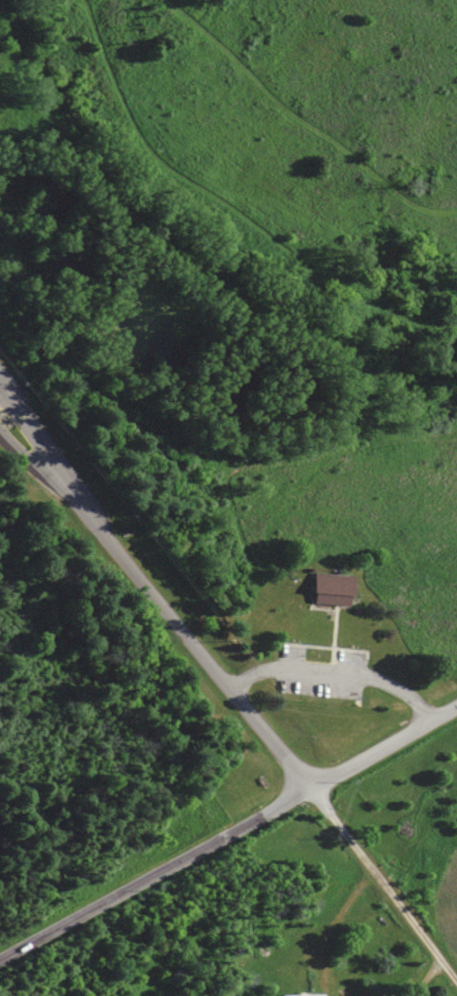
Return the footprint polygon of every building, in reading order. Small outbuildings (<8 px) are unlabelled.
[(353,574),(313,572),(311,603),(351,605),(353,574)]
